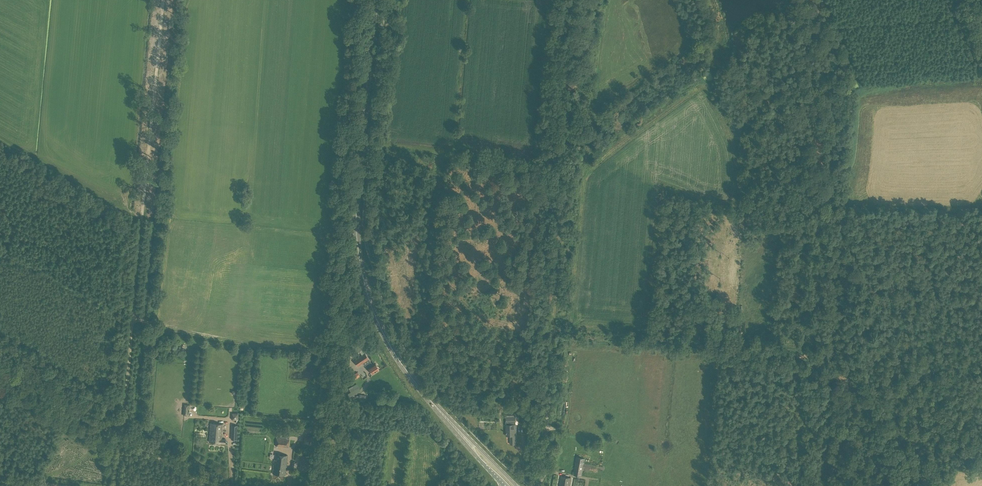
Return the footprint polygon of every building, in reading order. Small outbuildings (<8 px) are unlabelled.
[(357,366),(369,359),(365,353),(353,360),(357,366)] [(368,368),(367,369),(369,371),(370,370),(372,373),(379,369),(378,368),(379,367),(378,366),(377,366),(375,362),(368,367),(368,368)] [(511,417),(506,417),(506,435),(510,435),(510,444),(517,444),(516,424),(515,424),(515,421),(515,417),(514,417),(514,415),(511,415),(511,417)] [(221,439),(222,424),(210,424),(209,442),(220,443),(225,443),(225,439),(221,439)] [(311,444),(312,437),(304,435),(303,443),(311,444)] [(288,447),(289,440),(276,438),(275,445),(288,447)] [(285,475),(287,456),(275,454),(273,473),(285,475)] [(582,476),(585,458),(577,457),(574,474),(582,476)] [(571,478),(561,476),(560,485),(570,485),(571,478)]
